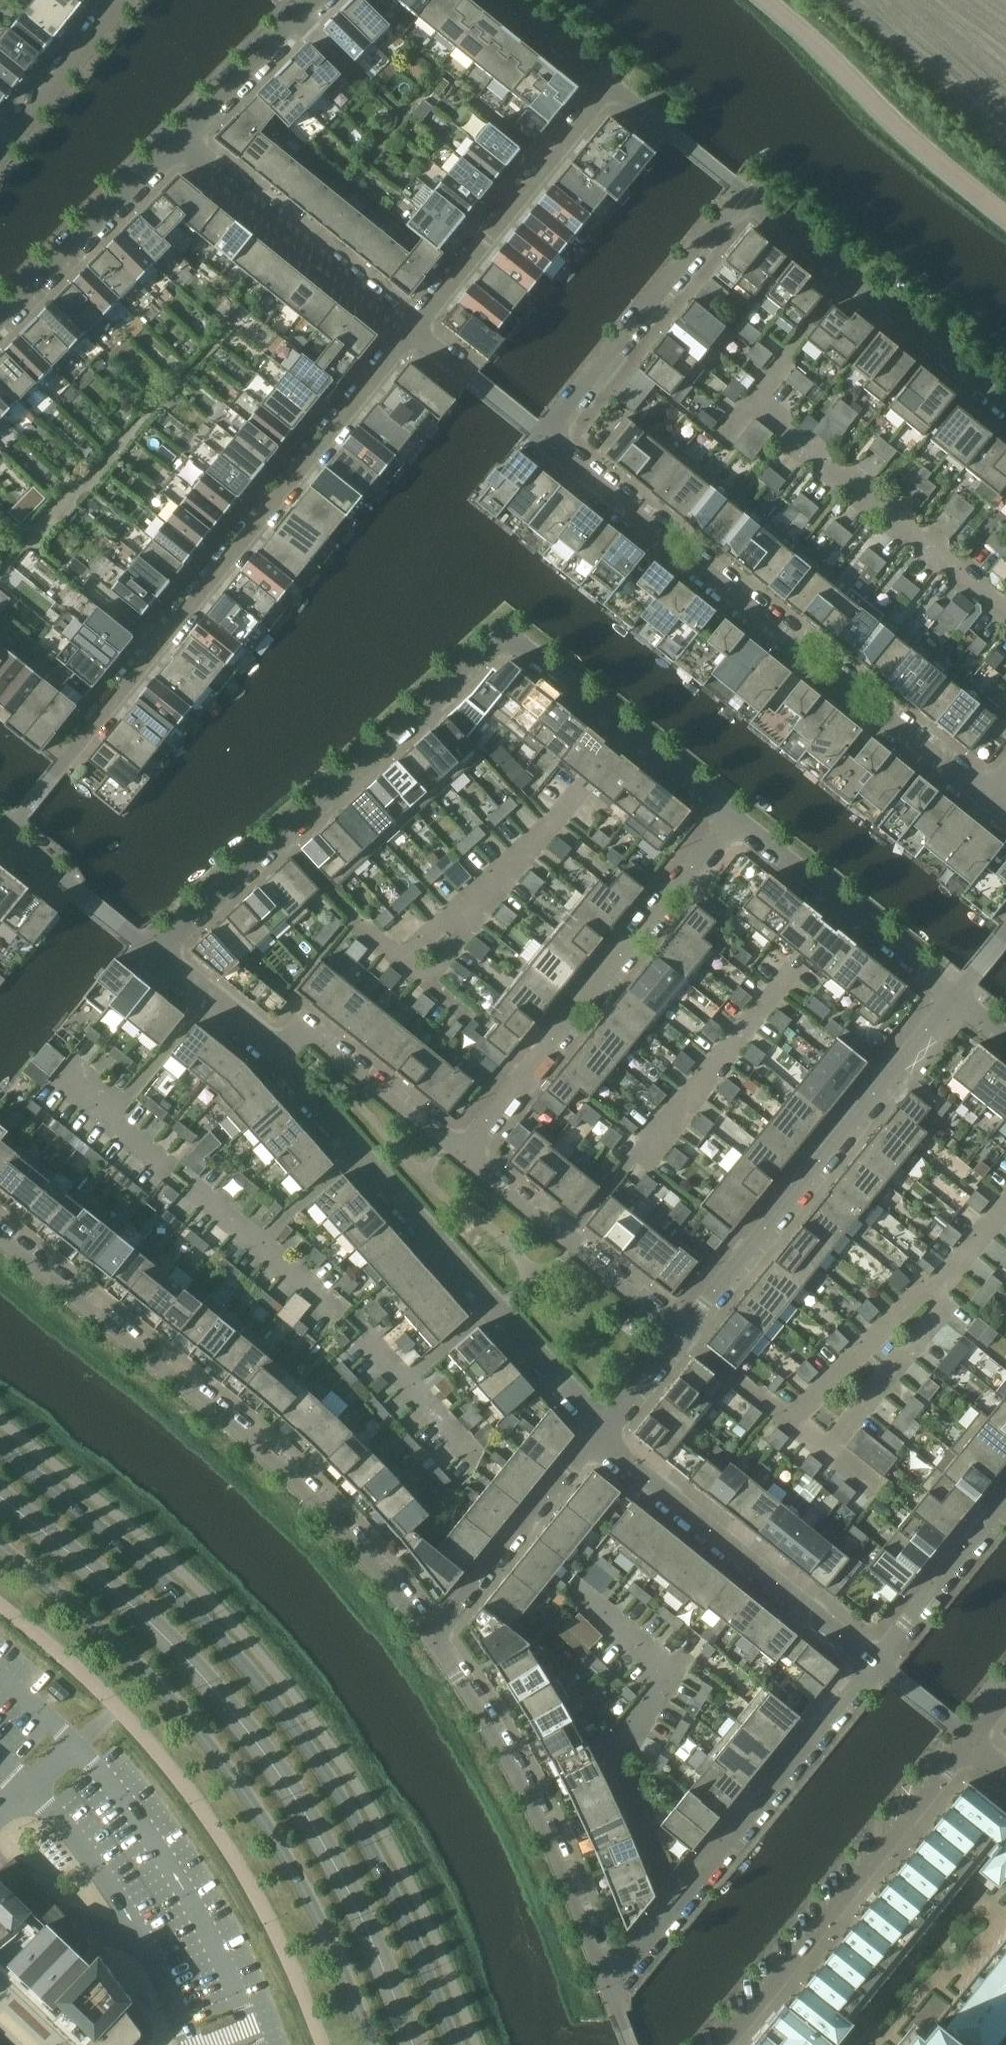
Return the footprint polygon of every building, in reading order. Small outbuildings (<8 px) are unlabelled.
[(42,0),(34,0),(24,13),(54,38),(68,21),(42,0)] [(68,21),(81,5),(76,0),(42,0),(68,21)] [(385,21),(385,22),(363,0),(354,0),(341,13),(373,44),(390,27),(385,21)] [(400,3),(399,2),(401,0),(363,0),(385,22),(385,21),(400,3)] [(418,18),(432,0),(401,0),(399,2),(400,3),(418,18)] [(437,33),(463,0),(432,0),(418,18),(437,33)] [(468,0),(463,0),(437,33),(455,48),(484,13),(468,0)] [(24,13),(10,30),(40,55),(54,38),(24,13)] [(355,62),(373,44),(341,13),(324,31),(355,62)] [(455,48),(474,63),(502,28),(484,13),(455,48)] [(27,72),(40,55),(10,30),(7,28),(0,36),(0,50),(27,72)] [(493,78),(521,43),(502,28),(474,63),(493,78)] [(493,78),(511,93),(540,58),(521,43),(493,78)] [(310,45),(292,62),(324,94),(341,76),(310,45)] [(0,50),(0,77),(13,88),(27,72),(0,50)] [(511,93),(530,108),(558,73),(540,58),(511,93)] [(292,62),(275,79),(307,111),(324,94),(292,62)] [(577,89),(558,73),(530,108),(549,124),(577,89)] [(13,88),(0,77),(0,104),(13,88)] [(290,128),(307,111),(275,79),(258,96),(276,114),(276,115),(290,128)] [(216,140),(240,159),(261,133),(276,115),(276,114),(258,96),(241,114),(216,140)] [(571,164),(617,202),(656,154),(632,135),(631,135),(609,117),(571,164)] [(489,124),(475,141),(507,166),(520,149),(489,124)] [(277,147),(261,133),(240,159),(256,173),(277,147)] [(462,158),(493,183),(507,166),(475,141),(462,158)] [(294,160),(277,147),(256,173),(273,186),(294,160)] [(462,158),(448,175),(480,199),(493,183),(462,158)] [(294,160),(273,186),(290,199),(310,174),(294,160)] [(617,202),(571,164),(553,186),(600,224),(617,202)] [(327,187),(310,174),(290,199),(306,213),(327,187)] [(448,175),(434,192),(466,216),(480,199),(448,175)] [(165,240),(177,227),(183,219),(203,195),(179,176),(160,196),(140,216),(165,240)] [(599,225),(600,224),(553,186),(538,205),(584,243),(599,225)] [(327,187),(306,213),(323,226),(344,201),(327,187)] [(434,192),(421,209),(453,233),(466,216),(434,192)] [(183,219),(177,227),(194,241),(220,209),(203,195),(183,219)] [(360,214),(344,201),(323,226),(339,240),(360,214)] [(569,262),(584,243),(538,205),(522,224),(569,262)] [(199,235),(215,248),(236,222),(220,209),(194,241),(199,235)] [(407,226),(423,239),(423,238),(438,250),(439,250),(453,233),(421,209),(407,226)] [(360,214),(339,240),(356,253),(377,228),(360,214)] [(133,222),(123,233),(154,265),(172,247),(165,240),(140,216),(138,218),(133,222)] [(215,248),(232,262),(253,236),(236,222),(215,248)] [(568,263),(569,262),(522,224),(507,243),(553,281),(568,263)] [(393,241),(377,228),(356,253),(373,267),(393,241)] [(759,254),(768,243),(760,237),(759,237),(751,230),(729,258),(728,257),(714,275),(732,289),(736,284),(735,283),(759,254)] [(138,282),(154,265),(123,233),(121,235),(117,239),(106,250),(138,282)] [(232,262),(249,275),(270,249),(253,236),(232,262)] [(423,239),(410,255),(389,280),(409,296),(430,271),(444,254),(439,250),(438,250),(423,238),(423,239)] [(393,241),(373,267),(389,280),(410,255),(393,241)] [(538,300),(553,281),(507,243),(491,263),(538,300)] [(768,243),(759,254),(735,283),(736,284),(753,298),(786,258),(768,243)] [(270,249),(249,275),(266,289),(287,263),(270,249)] [(121,299),(138,282),(106,250),(104,252),(99,257),(89,267),(121,299)] [(266,289),(282,302),(303,276),(287,263),(266,289)] [(537,301),(538,300),(491,263),(492,264),(475,284),(474,284),(511,315),(512,314),(511,313),(528,293),(537,301)] [(805,283),(805,284),(810,278),(792,263),(777,282),(765,296),(782,310),(783,310),(805,283)] [(104,316),(121,299),(89,267),(87,269),(83,273),(72,285),(104,316)] [(282,302),(299,316),(320,290),(303,276),(282,302)] [(711,278),(705,286),(723,301),(730,293),(711,278)] [(822,298),(805,284),(805,283),(783,310),(782,310),(777,316),(795,330),(822,298)] [(496,333),(511,315),(474,284),(458,304),(505,341),(505,340),(496,333)] [(55,302),(87,333),(104,316),(72,285),(70,286),(66,291),(55,302)] [(715,312),(723,301),(705,286),(696,297),(715,312)] [(311,335),(337,303),(320,290),(299,316),(316,329),(311,335)] [(719,352),(733,333),(693,301),(679,318),(712,345),(711,346),(719,352)] [(38,319),(70,350),(87,333),(55,302),(54,303),(47,310),(38,319)] [(337,303),(311,335),(327,349),(333,343),(353,317),(337,303)] [(489,361),(505,341),(458,304),(442,323),(489,361)] [(851,321),(850,320),(833,306),(806,339),(823,353),(822,354),(823,354),(851,321)] [(850,320),(851,321),(823,354),(840,368),(873,329),(855,314),(850,320)] [(321,357),(315,364),(339,383),(356,362),(377,336),(353,317),(333,343),(327,349),(321,357)] [(679,318),(665,335),(698,362),(699,361),(711,346),(712,345),(679,318)] [(36,321),(32,325),(21,336),(53,367),(70,350),(38,319),(36,321)] [(870,381),(897,348),(879,334),(853,366),(870,380),(870,381)] [(665,335),(652,352),(685,378),(684,379),(691,385),(706,367),(699,361),(698,362),(665,335)] [(53,367),(21,336),(20,338),(16,342),(4,353),(36,384),(53,367)] [(767,361),(773,354),(758,342),(752,349),(767,361)] [(914,362),(897,348),(870,381),(870,380),(864,388),(882,402),(914,362)] [(762,368),(767,361),(752,349),(746,356),(762,368)] [(685,378),(652,352),(637,369),(656,384),(670,396),(684,379),(685,378)] [(4,353),(3,355),(0,357),(0,382),(19,401),(36,384),(4,353)] [(315,364),(303,354),(288,372),(319,398),(324,401),(339,383),(315,364)] [(410,363),(394,383),(430,412),(441,420),(457,401),(410,363)] [(888,407),(906,422),(938,381),(921,367),(888,407)] [(630,379),(649,394),(656,384),(637,369),(630,379)] [(786,381),(795,388),(805,376),(796,369),(786,381)] [(306,414),(319,398),(288,372),(275,389),(306,414)] [(815,384),(805,376),(795,388),(805,396),(815,384)] [(734,378),(728,386),(740,395),(745,388),(734,378)] [(630,379),(622,388),(641,403),(649,394),(630,379)] [(956,395),(938,381),(906,422),(923,436),(956,395)] [(0,382),(0,416),(3,418),(19,401),(0,382)] [(413,434),(430,412),(394,383),(376,405),(413,434)] [(734,403),(740,395),(728,386),(722,393),(734,403)] [(641,403),(622,388),(615,397),(633,412),(641,403)] [(293,430),(306,414),(275,389),(262,405),(293,430)] [(828,415),(837,422),(849,406),(840,399),(828,415)] [(293,430),(262,405),(248,422),(279,447),(293,430)] [(405,464),(414,453),(404,445),(413,434),(376,405),(359,426),(395,456),(405,464)] [(859,414),(849,406),(837,422),(846,430),(859,414)] [(931,440),(948,454),(975,421),(957,407),(931,440)] [(712,430),(718,422),(702,410),(696,417),(712,430)] [(617,464),(643,432),(643,431),(626,418),(599,450),(617,464)] [(755,419),(747,428),(766,443),(774,434),(755,419)] [(991,435),(975,421),(948,454),(965,468),(991,435)] [(265,464),(279,447),(248,422),(234,439),(265,464)] [(649,424),(643,431),(643,432),(617,464),(633,478),(666,438),(649,424)] [(380,475),(395,456),(359,426),(343,446),(380,475)] [(747,428),(740,437),(759,452),(766,443),(747,428)] [(991,435),(965,468),(982,481),(1005,451),(1005,446),(991,435)] [(869,448),(878,455),(888,443),(879,436),(869,448)] [(759,452),(740,437),(732,447),(751,462),(759,452)] [(633,478),(650,492),(683,452),(666,438),(633,478)] [(252,481),(265,464),(234,439),(221,456),(252,481)] [(897,451),(888,443),(878,455),(887,463),(897,451)] [(362,497),(380,475),(343,446),(325,468),(362,497)] [(486,510),(496,518),(505,507),(538,467),(519,451),(501,473),(496,469),(487,481),(491,485),(480,499),(489,506),(486,510)] [(982,481),(999,495),(1005,487),(1005,451),(982,481)] [(667,505),(700,465),(683,452),(650,492),(667,505)] [(238,498),(252,481),(221,456),(207,472),(238,498)] [(667,505),(684,519),(717,479),(700,465),(667,505)] [(757,478),(767,485),(777,473),(767,466),(757,478)] [(910,481),(919,489),(927,479),(932,473),(923,466),(910,481)] [(547,474),(538,467),(505,507),(529,526),(562,486),(547,474)] [(325,468),(310,487),(346,516),(362,497),(325,468)] [(225,514),(238,498),(207,472),(194,489),(225,514)] [(776,493),(786,481),(777,473),(767,485),(776,493)] [(717,479),(684,519),(700,532),(727,500),(728,500),(734,493),(717,479)] [(937,487),(927,479),(919,489),(929,497),(937,487)] [(552,545),(585,505),(571,493),(562,486),(529,526),(551,545),(552,545)] [(329,538),(346,516),(310,487),(292,509),(329,538)] [(211,531),(225,514),(194,489),(180,506),(211,531)] [(791,505),(800,513),(810,500),(801,493),(791,505)] [(944,509),(953,516),(966,501),(956,493),(944,509)] [(700,532),(717,546),(744,513),(728,500),(727,500),(700,532)] [(810,520),(819,508),(810,500),(800,513),(810,520)] [(975,508),(966,501),(953,516),(962,524),(975,508)] [(552,545),(551,545),(545,552),(555,560),(552,563),(562,572),(565,568),(604,520),(585,505),(552,545)] [(23,506),(13,516),(21,524),(31,514),(23,506)] [(197,548),(211,531),(180,506),(166,523),(197,548)] [(292,509),(274,531),(311,560),(321,568),(330,556),(320,548),(329,538),(292,509)] [(734,560),(761,527),(760,526),(744,513),(717,546),(734,560)] [(761,527),(734,560),(751,573),(778,541),(784,533),(766,519),(760,526),(761,527)] [(573,574),(570,578),(580,587),(589,575),(622,535),(604,520),(565,568),(573,574)] [(825,532),(834,540),(844,528),(834,520),(825,532)] [(184,565),(197,548),(166,523),(153,540),(184,565)] [(843,547),(853,535),(844,528),(834,540),(843,547)] [(985,542),(994,550),(1004,538),(995,530),(985,542)] [(293,582),(311,560),(274,531),(257,552),(293,582)] [(778,541),(751,573),(768,587),(794,554),(800,547),(784,533),(778,541)] [(646,554),(622,535),(589,575),(612,594),(627,576),(628,576),(646,554)] [(1004,538),(994,550),(1004,557),(1005,555),(1005,539),(1004,538)] [(170,581),(184,565),(153,540),(139,556),(170,581)] [(794,554),(768,587),(784,601),(817,560),(800,547),(794,554)] [(858,559),(867,567),(877,555),(868,547),(858,559)] [(257,552),(241,572),(278,601),(293,582),(257,552)] [(877,575),(887,562),(877,555),(867,567),(877,575)] [(139,556),(126,573),(157,598),(170,581),(139,556)] [(835,575),(817,560),(784,601),(801,614),(828,581),(829,582),(835,575)] [(622,620),(633,629),(642,618),(641,618),(674,577),(655,561),(637,583),(628,576),(627,576),(612,594),(606,601),(625,617),(622,620)] [(270,611),(278,601),(241,572),(224,594),(270,631),(279,619),(270,611)] [(157,598),(126,573),(112,591),(142,616),(157,598)] [(892,587),(901,594),(911,582),(902,574),(892,587)] [(698,596),(674,577),(641,618),(642,618),(664,636),(665,637),(698,596)] [(801,614),(818,628),(845,595),(829,582),(828,581),(801,614)] [(910,602),(920,590),(911,582),(901,594),(910,602)] [(818,628),(835,641),(868,601),(851,587),(845,595),(818,628)] [(0,591),(0,607),(2,609),(10,599),(0,591)] [(206,615),(252,653),(270,631),(224,594),(206,615)] [(667,651),(664,654),(675,663),(678,659),(677,659),(698,633),(699,633),(716,611),(698,596),(665,637),(664,636),(658,643),(667,651)] [(852,655),(878,622),(884,614),(868,601),(835,641),(852,655)] [(974,606),(968,601),(955,618),(961,623),(974,606)] [(925,614),(935,621),(944,609),(935,602),(925,614)] [(977,603),(961,623),(968,629),(982,612),(981,605),(977,603)] [(134,636),(130,633),(98,607),(84,624),(120,653),(134,636)] [(884,614),(878,622),(852,655),(868,669),(895,636),(896,636),(902,629),(884,614)] [(237,672),(252,653),(206,615),(190,635),(227,664),(237,672)] [(693,678),(703,686),(712,675),(745,634),(725,619),(708,641),(699,633),(698,633),(677,659),(678,659),(696,674),(693,678)] [(84,624),(70,641),(106,670),(120,653),(84,624)] [(735,694),(769,653),(745,634),(712,675),(735,694)] [(209,686),(227,664),(190,635),(173,656),(209,686)] [(911,649),(896,636),(895,636),(868,669),(885,682),(912,649),(911,649)] [(978,656),(987,644),(978,636),(968,649),(978,656)] [(93,687),(106,670),(70,641),(56,659),(74,673),(75,673),(93,687)] [(917,641),(911,649),(912,649),(885,682),(902,696),(929,663),(935,656),(917,641)] [(9,652),(0,644),(0,663),(9,652)] [(994,670),(1004,658),(995,650),(985,662),(994,670)] [(0,663),(0,698),(26,665),(9,652),(0,663)] [(765,705),(766,705),(792,673),(778,661),(769,653),(735,694),(758,712),(759,713),(765,705)] [(192,707),(209,686),(173,656),(155,678),(192,707)] [(477,726),(487,713),(520,673),(522,671),(509,660),(497,672),(493,668),(472,694),(447,717),(467,738),(477,726)] [(902,696),(919,709),(945,677),(929,663),(902,696)] [(10,720),(43,679),(26,665),(0,698),(0,705),(12,715),(9,719),(10,720)] [(93,687),(75,673),(74,673),(61,689),(59,692),(60,692),(23,738),(40,752),(93,687)] [(487,713),(504,727),(537,687),(520,673),(487,713)] [(945,677),(919,709),(936,723),(962,690),(968,683),(968,682),(961,690),(945,677)] [(192,707),(155,678),(139,698),(176,727),(184,734),(200,714),(192,707)] [(22,738),(23,738),(60,692),(59,692),(43,679),(10,720),(11,720),(13,718),(18,722),(28,730),(21,737),(22,738)] [(769,739),(779,747),(782,744),(821,696),(801,680),(775,712),(766,705),(765,705),(759,713),(758,712),(752,720),(772,735),(769,739)] [(962,690),(936,723),(952,737),(985,697),(968,683),(962,690)] [(554,700),(537,687),(504,727),(522,741),(528,734),(527,733),(554,700)] [(807,751),(839,711),(821,696),(782,744),(790,750),(787,754),(797,762),(807,751)] [(985,697),(952,737),(970,751),(996,718),(1002,711),(985,697)] [(176,727),(139,698),(122,719),(158,749),(176,727)] [(571,714),(554,700),(527,733),(528,734),(544,747),(571,714)] [(845,752),(863,730),(839,711),(807,751),(829,769),(830,770),(844,751),(845,752)] [(587,727),(571,714),(544,747),(560,760),(587,727)] [(475,747),(467,738),(447,717),(430,732),(465,771),(482,755),(475,748),(475,747)] [(122,719),(104,741),(150,779),(160,767),(150,759),(158,749),(122,719)] [(486,734),(477,726),(467,738),(475,747),(486,734)] [(604,741),(587,727),(560,760),(577,774),(584,779),(587,781),(613,748),(610,745),(604,741)] [(430,732),(414,747),(449,785),(465,771),(430,732)] [(973,750),(981,757),(994,741),(986,734),(973,750)] [(830,770),(829,769),(823,777),(842,793),(839,796),(850,805),(859,793),(891,753),(872,737),(854,759),(845,752),(844,751),(830,770)] [(150,779),(104,741),(88,761),(107,776),(104,780),(93,794),(120,816),(150,779)] [(490,756),(498,765),(510,754),(502,745),(490,756)] [(414,747),(398,761),(433,800),(449,785),(414,747)] [(639,770),(623,756),(613,748),(587,781),(596,789),(613,802),(639,770)] [(882,813),(888,806),(897,794),(915,772),(891,753),(859,793),(882,813)] [(518,763),(510,754),(498,765),(507,774),(518,763)] [(398,761),(382,776),(417,814),(433,800),(398,761)] [(518,763),(507,774),(513,781),(525,770),(518,763)] [(521,790),(533,779),(525,770),(513,781),(521,790)] [(657,784),(639,770),(613,802),(630,816),(657,784)] [(901,797),(897,794),(888,806),(892,809),(880,823),(889,831),(886,834),(897,843),(900,839),(938,791),(919,775),(901,797)] [(382,776),(366,790),(401,829),(417,814),(382,776)] [(646,829),(646,830),(673,797),(657,784),(630,816),(624,824),(640,837),(646,829)] [(366,790),(350,805),(385,843),(401,829),(366,790)] [(924,847),(957,806),(938,791),(900,839),(908,846),(905,849),(915,858),(924,847)] [(510,797),(499,807),(507,816),(518,806),(510,797)] [(658,851),(691,811),(673,797),(646,830),(646,829),(640,837),(658,851)] [(350,805),(334,819),(369,858),(385,843),(350,805)] [(461,831),(470,825),(456,805),(446,811),(461,831)] [(948,865),(980,825),(957,806),(924,847),(948,865)] [(507,816),(499,807),(487,818),(495,827),(507,816)] [(508,855),(523,842),(523,843),(535,832),(517,810),(490,832),(508,855)] [(334,819),(318,834),(353,872),(369,858),(334,819)] [(948,865),(970,884),(971,884),(986,866),(1004,844),(980,825),(948,865)] [(478,826),(467,836),(475,845),(486,835),(478,826)] [(603,849),(611,839),(599,829),(591,839),(603,849)] [(337,887),(353,872),(318,834),(302,849),(330,880),(337,887)] [(475,845),(467,836),(455,847),(463,856),(475,845)] [(567,855),(572,848),(558,837),(553,843),(567,855)] [(562,861),(567,855),(553,843),(548,850),(562,861)] [(616,867),(624,857),(612,848),(604,857),(616,867)] [(435,865),(440,860),(433,852),(427,857),(435,865)] [(446,855),(435,865),(443,874),(454,864),(446,855)] [(304,904),(320,890),(292,858),(275,873),(303,905),(304,904)] [(623,871),(644,888),(652,878),(631,861),(623,871)] [(970,884),(964,891),(984,907),(981,911),(991,919),(992,917),(1005,900),(1005,861),(995,874),(986,866),(971,884),(970,884)] [(12,875),(0,865),(0,889),(12,875)] [(443,874),(435,865),(423,876),(431,885),(443,874)] [(531,871),(526,877),(540,888),(545,882),(531,871)] [(630,905),(644,888),(623,871),(609,888),(630,905)] [(275,873),(259,888),(287,919),(287,920),(293,927),(310,911),(304,904),(303,905),(275,873)] [(435,900),(455,880),(448,873),(428,893),(435,900)] [(12,875),(0,889),(0,924),(2,922),(2,921),(27,889),(28,890),(30,889),(29,889),(12,875)] [(737,915),(754,929),(787,889),(770,875),(737,915)] [(535,894),(540,888),(526,877),(521,883),(535,894)] [(585,897),(616,922),(630,905),(609,888),(599,880),(585,897)] [(403,894),(411,903),(422,893),(414,884),(403,894)] [(259,888),(243,902),(271,934),(287,920),(287,919),(259,888)] [(2,921),(2,922),(32,946),(59,913),(28,890),(27,889),(2,921)] [(777,935),(804,902),(787,889),(754,929),(772,944),(778,936),(777,935)] [(411,903),(403,894),(391,905),(399,914),(411,903)] [(717,921),(725,912),(704,895),(696,904),(717,921)] [(603,939),(616,922),(585,897),(572,914),(603,939)] [(243,902),(227,917),(255,948),(271,934),(243,902)] [(822,917),(804,902),(777,935),(778,936),(795,950),(822,917)] [(504,904),(499,911),(513,922),(518,915),(504,904)] [(703,939),(703,938),(717,921),(696,904),(682,922),(703,939)] [(383,928),(395,918),(387,909),(375,919),(383,928)] [(508,928),(513,922),(499,911),(494,917),(508,928)] [(558,931),(589,955),(603,939),(572,914),(558,931)] [(334,915),(324,927),(333,935),(343,923),(334,915)] [(227,917),(211,932),(239,963),(255,948),(227,917)] [(682,922),(669,939),(684,951),(699,963),(713,946),(703,938),(703,939),(682,922)] [(333,935),(324,927),(314,939),(323,947),(333,935)] [(575,972),(589,955),(558,931),(544,948),(575,972)] [(829,978),(856,945),(838,931),(812,964),(829,978)] [(190,951),(237,989),(251,972),(239,963),(211,932),(190,951)] [(331,964),(344,940),(333,935),(321,959),(331,964)] [(477,938),(472,944),(486,955),(491,949),(477,938)] [(730,945),(737,950),(741,946),(742,944),(736,938),(730,945)] [(345,953),(351,958),(362,944),(356,939),(345,953)] [(670,968),(686,980),(699,963),(684,951),(669,939),(655,955),(670,968)] [(357,963),(368,949),(362,944),(351,958),(357,963)] [(486,955),(472,944),(467,950),(480,961),(486,955)] [(829,978),(846,991),(873,958),(856,945),(829,978)] [(741,946),(737,950),(733,956),(745,965),(753,956),(741,946)] [(531,964),(562,989),(575,972),(544,948),(531,964)] [(655,955),(641,972),(657,985),(672,997),(686,980),(670,968),(655,955)] [(110,1006),(135,974),(115,958),(113,961),(84,997),(104,1013),(110,1006)] [(846,991),(862,1004),(863,1005),(890,972),(873,958),(846,991)] [(295,990),(313,1005),(338,974),(320,960),(295,990)] [(466,979),(471,973),(457,962),(452,968),(466,979)] [(548,1006),(562,989),(531,964),(517,981),(548,1006)] [(378,980),(385,985),(396,971),(390,966),(378,980)] [(391,990),(402,976),(396,971),(385,985),(391,990)] [(237,989),(249,999),(263,982),(251,972),(237,989)] [(641,972),(628,989),(643,1002),(658,1014),(672,997),(657,985),(641,972)] [(874,1027),(907,986),(890,972),(863,1005),(862,1004),(856,1012),(874,1027)] [(152,988),(135,974),(110,1006),(126,1019),(152,988)] [(330,1018),(355,988),(338,974),(313,1005),(330,1018)] [(504,998),(535,1023),(548,1006),(517,981),(504,998)] [(249,999),(261,1008),(275,991),(263,982),(249,999)] [(739,986),(734,992),(747,1004),(753,998),(739,986)] [(383,999),(393,1007),(403,996),(393,987),(383,999)] [(126,1019),(142,1032),(167,1001),(152,988),(126,1019)] [(330,1018),(346,1032),(371,1001),(355,988),(330,1018)] [(628,989),(614,1006),(630,1018),(645,1030),(658,1014),(643,1002),(628,989)] [(275,991),(261,1008),(273,1019),(287,1002),(275,991)] [(742,1010),(747,1004),(734,992),(729,998),(742,1010)] [(412,1007),(418,1012),(429,998),(423,993),(412,1007)] [(813,995),(805,1005),(811,1010),(819,1000),(813,995)] [(653,1033),(660,1037),(683,1000),(676,996),(653,1033)] [(424,1017),(435,1003),(429,998),(418,1012),(424,1017)] [(521,1039),(535,1023),(504,998),(490,1015),(500,1023),(521,1039)] [(824,1020),(831,1010),(819,1000),(811,1010),(824,1020)] [(185,1015),(167,1001),(142,1032),(160,1046),(185,1015)] [(363,1045),(388,1015),(371,1001),(346,1032),(363,1045)] [(614,1006),(601,1023),(616,1035),(631,1047),(645,1030),(630,1018),(614,1006)] [(778,1009),(774,1016),(788,1026),(793,1020),(778,1009)] [(363,1045),(380,1059),(405,1028),(388,1015),(363,1045)] [(783,1033),(788,1026),(774,1016),(769,1022),(783,1033)] [(711,1018),(706,1024),(719,1036),(724,1030),(711,1018)] [(473,1019),(468,1025),(474,1030),(479,1024),(473,1019)] [(837,1038),(844,1029),(832,1019),(825,1028),(837,1038)] [(452,1039),(463,1026),(457,1020),(445,1034),(452,1039)] [(486,1040),(507,1057),(521,1039),(500,1023),(486,1040)] [(601,1023),(587,1039),(603,1052),(618,1064),(631,1047),(616,1035),(601,1023)] [(188,1069),(191,1066),(213,1038),(196,1024),(171,1055),(188,1069)] [(714,1042),(719,1036),(706,1024),(700,1030),(714,1042)] [(477,1043),(482,1037),(474,1030),(468,1025),(463,1032),(477,1043)] [(101,1035),(92,1027),(85,1035),(95,1043),(101,1035)] [(397,1073),(422,1042),(405,1028),(380,1059),(397,1073)] [(868,1062),(876,1053),(845,1028),(837,1038),(868,1062)] [(482,1037),(477,1043),(474,1046),(478,1049),(486,1040),(482,1037)] [(229,1051),(213,1038),(191,1066),(188,1069),(189,1070),(204,1082),(229,1051)] [(854,1080),(868,1062),(837,1038),(823,1055),(839,1067),(854,1080)] [(587,1039),(573,1056),(589,1069),(604,1081),(618,1064),(603,1052),(587,1039)] [(499,1067),(507,1057),(486,1040),(478,1050),(499,1067)] [(397,1073),(414,1086),(439,1056),(422,1042),(397,1073)] [(58,1067),(66,1058),(47,1043),(40,1052),(58,1067)] [(752,1044),(748,1050),(762,1061),(767,1055),(752,1044)] [(971,1092),(997,1059),(978,1044),(951,1077),(971,1092)] [(109,1054),(118,1062),(124,1054),(115,1046),(109,1054)] [(757,1067),(762,1061),(748,1050),(743,1057),(757,1067)] [(245,1064),(229,1051),(204,1082),(213,1089),(220,1095),(245,1064)] [(682,1051),(677,1057),(690,1069),(696,1062),(682,1051)] [(58,1067),(40,1052),(32,1061),(51,1076),(58,1067)] [(134,1061),(124,1054),(118,1062),(128,1069),(134,1061)] [(840,1096),(854,1080),(839,1067),(823,1055),(810,1072),(825,1084),(840,1096)] [(430,1100),(455,1069),(455,1068),(439,1056),(414,1086),(430,1100)] [(573,1056),(560,1073),(575,1085),(581,1090),(580,1090),(590,1098),(604,1081),(589,1069),(573,1056)] [(685,1075),(690,1069),(677,1057),(672,1063),(685,1075)] [(82,1079),(92,1081),(97,1062),(88,1059),(82,1079)] [(987,1106),(1005,1083),(1005,1067),(997,1059),(971,1092),(987,1106)] [(214,1100),(228,1116),(263,1084),(245,1064),(220,1095),(214,1100)] [(456,1066),(455,1068),(455,1069),(430,1100),(448,1114),(474,1081),(456,1066)] [(810,1072),(796,1088),(812,1101),(827,1113),(840,1096),(825,1084),(810,1072)] [(918,1081),(927,1089),(934,1080),(925,1072),(918,1081)] [(546,1090),(567,1107),(580,1090),(581,1090),(575,1085),(560,1073),(546,1090)] [(727,1078),(722,1085),(736,1095),(741,1089),(727,1078)] [(927,1089),(918,1081),(910,1091),(929,1106),(937,1096),(927,1089)] [(654,1083),(649,1089),(662,1101),(667,1095),(654,1083)] [(1004,1119),(1005,1117),(1005,1083),(987,1106),(1004,1119)] [(228,1116),(242,1132),(278,1100),(263,1084),(228,1116)] [(731,1102),(736,1095),(722,1085),(717,1091),(731,1102)] [(620,1096),(636,1104),(641,1095),(625,1087),(620,1096)] [(813,1130),(827,1113),(812,1101),(796,1088),(782,1105),(798,1118),(813,1130)] [(662,1101),(649,1089),(643,1095),(657,1107),(662,1101)] [(538,1100),(546,1107),(559,1117),(567,1107),(546,1090),(538,1100)] [(910,1091),(897,1108),(917,1125),(931,1108),(929,1106),(910,1091)] [(159,1105),(150,1098),(144,1105),(153,1113),(159,1105)] [(26,1108),(36,1116),(42,1108),(33,1100),(26,1108)] [(248,1128),(261,1142),(291,1116),(278,1100),(242,1132),(243,1133),(248,1128)] [(546,1107),(538,1100),(531,1109),(539,1116),(546,1107)] [(581,1109),(587,1114),(592,1108),(586,1103),(581,1109)] [(168,1113),(159,1105),(153,1113),(162,1120),(168,1113)] [(799,1147),(813,1130),(798,1118),(782,1105),(769,1122),(784,1135),(799,1147)] [(897,1108),(883,1125),(913,1150),(927,1133),(927,1132),(917,1125),(897,1108)] [(576,1128),(587,1114),(581,1109),(570,1123),(576,1128)] [(701,1113),(696,1120),(710,1130),(715,1124),(701,1113)] [(306,1132),(291,1116),(261,1142),(261,1143),(276,1159),(306,1132)] [(633,1134),(638,1128),(625,1116),(620,1123),(633,1134)] [(51,1128),(60,1135),(66,1128),(57,1120),(51,1128)] [(705,1136),(710,1130),(696,1120),(691,1126),(705,1136)] [(172,1129),(182,1136),(188,1128),(178,1121),(172,1129)] [(508,1162),(525,1176),(550,1146),(551,1146),(558,1137),(540,1122),(531,1133),(519,1123),(506,1140),(518,1150),(508,1162)] [(786,1164),(799,1147),(784,1135),(769,1122),(755,1139),(771,1151),(786,1164)] [(1,1140),(9,1131),(0,1124),(0,1141),(1,1139),(1,1140)] [(883,1125),(869,1142),(900,1167),(913,1150),(883,1125)] [(600,1140),(606,1145),(617,1132),(611,1126),(600,1140)] [(932,1126),(927,1132),(927,1133),(933,1137),(938,1131),(932,1126)] [(75,1135),(66,1128),(60,1135),(69,1143),(75,1135)] [(197,1136),(188,1128),(182,1136),(191,1144),(197,1136)] [(289,1173),(289,1174),(319,1147),(306,1132),(276,1159),(289,1173)] [(612,1150),(623,1136),(617,1132),(606,1145),(612,1150)] [(203,1140),(189,1155),(198,1162),(199,1163),(220,1145),(210,1133),(203,1140)] [(558,1137),(551,1146),(558,1152),(565,1144),(558,1137)] [(17,1153),(1,1140),(1,1139),(0,1141),(0,1175),(18,1153),(17,1153)] [(772,1180),(786,1164),(771,1151),(755,1139),(742,1156),(757,1168),(772,1180)] [(869,1142),(855,1159),(886,1184),(900,1167),(869,1142)] [(554,1174),(567,1159),(558,1152),(551,1146),(550,1146),(525,1176),(542,1190),(554,1174)] [(0,1175),(0,1187),(11,1196),(39,1161),(21,1147),(17,1153),(18,1153),(0,1175)] [(90,1147),(84,1155),(93,1163),(100,1155),(90,1147)] [(319,1147),(289,1174),(304,1191),(334,1164),(319,1147)] [(675,1148),(670,1154),(684,1165),(689,1158),(675,1148)] [(221,1168),(227,1161),(218,1153),(212,1161),(221,1168)] [(679,1171),(684,1165),(670,1154),(665,1161),(679,1171)] [(109,1162),(100,1155),(93,1163),(103,1170),(109,1162)] [(189,1155),(182,1163),(192,1170),(198,1162),(189,1155)] [(759,1197),(772,1180),(757,1168),(742,1156),(728,1172),(744,1185),(759,1197)] [(542,1190),(559,1204),(571,1188),(584,1173),(567,1159),(554,1174),(542,1190)] [(855,1159),(842,1175),(872,1200),(886,1184),(855,1159)] [(51,1180),(52,1181),(56,1176),(39,1161),(11,1196),(28,1210),(51,1180)] [(984,1177),(990,1170),(991,1169),(981,1161),(973,1170),(983,1178),(984,1177)] [(745,1214),(759,1197),(744,1185),(728,1172),(714,1189),(730,1202),(745,1214)] [(235,1180),(244,1188),(250,1181),(241,1173),(235,1180)] [(576,1218),(601,1187),(584,1173),(571,1188),(559,1204),(576,1218)] [(635,1188),(641,1193),(652,1179),(646,1174),(635,1188)] [(927,1174),(921,1182),(946,1200),(951,1192),(927,1174)] [(124,1175),(118,1182),(127,1190),(133,1182),(124,1175)] [(313,1201),(329,1218),(358,1192),(343,1175),(313,1201)] [(828,1192),(859,1217),(872,1200),(842,1175),(828,1192)] [(658,1184),(652,1179),(641,1193),(647,1198),(658,1184)] [(52,1181),(51,1180),(28,1210),(45,1223),(68,1194),(62,1189),(52,1181)] [(260,1188),(250,1181),(244,1188),(253,1196),(260,1188)] [(143,1190),(133,1182),(127,1190),(136,1197),(143,1190)] [(164,1194),(173,1202),(180,1194),(171,1187),(164,1194)] [(731,1231),(745,1214),(730,1202),(714,1189),(700,1207),(708,1213),(731,1231)] [(976,1190),(971,1196),(984,1208),(989,1201),(976,1190)] [(329,1218),(342,1233),(372,1207),(358,1192),(329,1218)] [(828,1192),(815,1209),(845,1234),(859,1217),(828,1192)] [(45,1223),(61,1237),(85,1208),(68,1194),(45,1223)] [(586,1225),(603,1239),(622,1216),(628,1209),(611,1195),(586,1225)] [(979,1214),(984,1208),(971,1196),(966,1203),(979,1214)] [(283,1208),(274,1200),(268,1207),(277,1215),(283,1208)] [(668,1215),(675,1220),(686,1206),(680,1201),(668,1215)] [(681,1225),(692,1211),(686,1206),(675,1220),(681,1225)] [(342,1233),(356,1249),(386,1222),(372,1207),(342,1233)] [(85,1208),(61,1237),(78,1250),(102,1221),(85,1208)] [(645,1222),(628,1209),(622,1216),(603,1239),(620,1253),(645,1222)] [(815,1209),(801,1226),(832,1251),(845,1234),(815,1209)] [(161,1218),(170,1225),(176,1217),(167,1210),(161,1218)] [(723,1241),(731,1231),(708,1213),(700,1222),(714,1234),(723,1241)] [(78,1250),(95,1264),(118,1235),(102,1221),(78,1250)] [(356,1249),(369,1264),(399,1237),(386,1222),(356,1249)] [(620,1253),(637,1267),(662,1236),(645,1222),(620,1253)] [(287,1224),(279,1235),(285,1240),(294,1230),(287,1224)] [(949,1224),(943,1230),(957,1241),(962,1235),(949,1224)] [(801,1226),(787,1243),(818,1268),(832,1251),(801,1226)] [(185,1238),(194,1245),(200,1238),(191,1230),(185,1238)] [(952,1247),(957,1241),(943,1230),(938,1236),(952,1247)] [(716,1250),(723,1241),(714,1234),(707,1243),(716,1250)] [(135,1248),(118,1235),(95,1264),(112,1278),(135,1248)] [(674,1255),(678,1250),(678,1249),(662,1236),(637,1267),(653,1280),(674,1255)] [(383,1279),(383,1280),(413,1253),(399,1237),(369,1264),(364,1269),(377,1284),(383,1279)] [(209,1245),(200,1238),(194,1245),(203,1253),(209,1245)] [(685,1239),(678,1249),(678,1250),(674,1255),(653,1280),(671,1294),(704,1254),(685,1239)] [(787,1243),(774,1259),(804,1284),(818,1268),(787,1243)] [(321,1252),(315,1247),(306,1258),(312,1263),(321,1252)] [(135,1249),(135,1248),(112,1278),(128,1291),(152,1262),(135,1249)] [(327,1257),(321,1252),(312,1263),(318,1268),(327,1257)] [(383,1280),(397,1295),(427,1269),(413,1253),(383,1280)] [(930,1275),(935,1268),(921,1257),(916,1263),(930,1275)] [(218,1265),(227,1273),(233,1265),(224,1258),(218,1265)] [(774,1259),(760,1276),(791,1301),(804,1284),(774,1259)] [(128,1291),(145,1305),(169,1276),(152,1262),(128,1291)] [(243,1273),(233,1265),(227,1273),(236,1281),(243,1273)] [(898,1268),(892,1274),(905,1286),(910,1281),(898,1268)] [(441,1284),(427,1269),(397,1295),(411,1311),(441,1284)] [(353,1279),(346,1274),(337,1284),(344,1290),(353,1279)] [(899,1292),(905,1286),(892,1274),(887,1280),(899,1292)] [(981,1288),(992,1297),(1003,1283),(992,1274),(981,1288)] [(145,1305),(162,1318),(186,1289),(169,1276),(145,1305)] [(791,1301),(760,1276),(747,1293),(777,1318),(791,1301)] [(359,1284),(353,1279),(344,1290),(350,1295),(359,1284)] [(454,1299),(441,1284),(411,1311),(412,1312),(407,1317),(419,1331),(454,1299)] [(251,1293),(260,1301),(267,1293),(257,1285),(251,1293)] [(981,1311),(992,1297),(981,1288),(970,1302),(981,1311)] [(179,1332),(191,1317),(202,1303),(186,1289),(162,1318),(179,1332)] [(260,1301),(269,1308),(276,1301),(267,1293),(260,1301)] [(733,1310),(764,1335),(777,1318),(747,1293),(733,1310)] [(469,1316),(454,1299),(419,1331),(434,1348),(469,1316)] [(867,1299),(862,1304),(874,1317),(880,1311),(867,1299)] [(373,1317),(383,1308),(378,1302),(367,1312),(373,1317)] [(179,1332),(195,1346),(219,1316),(204,1304),(202,1303),(191,1317),(179,1332)] [(869,1323),(874,1317),(862,1304),(856,1310),(869,1323)] [(388,1314),(383,1308),(373,1317),(373,1318),(377,1322),(378,1323),(388,1314)] [(719,1326),(750,1352),(764,1335),(733,1310),(719,1326)] [(284,1321),(293,1328),(300,1321),(291,1313),(284,1321)] [(142,1327),(153,1334),(162,1321),(151,1314),(142,1327)] [(219,1317),(219,1316),(195,1346),(212,1359),(236,1330),(219,1317)] [(978,1340),(989,1326),(978,1317),(967,1330),(978,1340)] [(373,1318),(369,1322),(374,1327),(378,1323),(377,1322),(373,1318)] [(293,1328),(303,1336),(309,1328),(300,1321),(293,1328)] [(750,1352),(719,1326),(705,1344),(736,1369),(750,1352)] [(463,1370),(493,1343),(478,1327),(448,1353),(463,1370)] [(837,1329),(831,1335),(844,1347),(849,1342),(837,1329)] [(212,1359),(229,1373),(253,1344),(252,1343),(236,1330),(212,1359)] [(335,1339),(343,1347),(350,1341),(342,1332),(335,1339)] [(400,1347),(410,1338),(405,1332),(395,1342),(400,1347)] [(838,1353),(844,1347),(831,1335),(825,1340),(838,1353)] [(253,1344),(229,1373),(246,1386),(270,1357),(271,1358),(275,1353),(256,1338),(252,1343),(253,1344)] [(416,1344),(410,1338),(400,1347),(406,1353),(416,1344)] [(948,1354),(959,1363),(970,1349),(959,1340),(948,1354)] [(507,1359),(493,1343),(463,1370),(477,1385),(507,1359)] [(948,1377),(959,1363),(948,1354),(937,1368),(948,1377)] [(271,1358),(270,1357),(246,1386),(263,1400),(288,1372),(271,1358)] [(694,1358),(678,1377),(711,1403),(727,1384),(694,1358)] [(491,1401),(520,1374),(507,1359),(477,1385),(491,1401)] [(806,1360),(801,1365),(813,1378),(819,1372),(806,1360)] [(343,1377),(350,1370),(342,1361),(335,1368),(343,1377)] [(807,1383),(813,1378),(801,1365),(795,1371),(807,1383)] [(358,1379),(350,1370),(343,1377),(351,1386),(358,1379)] [(263,1400),(279,1415),(304,1387),(288,1372),(263,1400)] [(535,1390),(520,1374),(491,1401),(505,1417),(535,1390)] [(773,1393),(785,1379),(778,1374),(767,1388),(773,1393)] [(440,1391),(450,1382),(445,1376),(435,1385),(440,1391)] [(696,1422),(711,1403),(678,1377),(663,1396),(696,1422)] [(929,1400),(940,1387),(929,1377),(918,1391),(929,1400)] [(1002,1399),(1003,1399),(1005,1401),(1005,1379),(995,1393),(1002,1399)] [(456,1388),(450,1382),(440,1391),(446,1397),(456,1388)] [(305,1388),(304,1387),(279,1415),(296,1430),(320,1401),(305,1388)] [(441,1401),(445,1397),(440,1391),(436,1395),(441,1401)] [(375,1412),(382,1405),(374,1396),(367,1403),(375,1412)] [(663,1396),(648,1414),(681,1441),(696,1422),(663,1396)] [(903,1410),(914,1419),(925,1405),(914,1396),(903,1410)] [(988,1417),(1005,1432),(1005,1401),(1003,1399),(1002,1399),(988,1417)] [(296,1430),(311,1444),(338,1418),(320,1401),(296,1430)] [(390,1414),(382,1405),(375,1412),(383,1421),(390,1414)] [(747,1431),(763,1413),(753,1405),(738,1424),(747,1431)] [(458,1420),(463,1425),(478,1412),(473,1406),(462,1415),(458,1420)] [(551,1408),(535,1428),(533,1431),(560,1453),(575,1435),(551,1408)] [(903,1433),(914,1419),(903,1410),(891,1424),(903,1433)] [(1005,1463),(1005,1462),(1005,1432),(988,1417),(981,1410),(965,1430),(1005,1463)] [(483,1418),(478,1412),(463,1425),(469,1431),(473,1427),(483,1418)] [(681,1441),(648,1414),(633,1433),(677,1470),(693,1450),(681,1441)] [(326,1459),(353,1433),(338,1418),(311,1444),(326,1459)] [(518,1424),(524,1429),(527,1426),(529,1423),(523,1418),(518,1424)] [(546,1470),(560,1453),(533,1431),(535,1428),(529,1423),(527,1426),(524,1429),(530,1434),(519,1448),(546,1470)] [(738,1424),(732,1431),(741,1438),(746,1431),(738,1424)] [(766,1441),(772,1446),(783,1433),(777,1428),(766,1441)] [(846,1447),(856,1454),(871,1436),(861,1428),(846,1447)] [(898,1452),(905,1443),(887,1429),(880,1437),(898,1452)] [(406,1446),(414,1439),(405,1430),(398,1437),(406,1446)] [(990,1481),(1005,1463),(965,1430),(950,1448),(958,1455),(990,1481)] [(368,1448),(353,1433),(326,1459),(342,1475),(368,1448)] [(778,1451),(790,1438),(783,1433),(772,1446),(778,1451)] [(856,1454),(865,1462),(880,1443),(871,1436),(856,1454)] [(422,1448),(414,1439),(406,1446),(414,1455),(422,1448)] [(865,1462),(874,1469),(889,1450),(880,1443),(865,1462)] [(718,1456),(723,1450),(717,1445),(712,1451),(718,1456)] [(369,1449),(368,1448),(342,1475),(357,1491),(385,1465),(369,1449)] [(519,1448),(508,1462),(505,1465),(533,1487),(546,1470),(519,1448)] [(942,1473),(975,1500),(990,1481),(958,1455),(950,1448),(935,1467),(942,1473)] [(677,1470),(690,1480),(706,1459),(706,1458),(705,1460),(693,1450),(677,1470)] [(898,1458),(889,1450),(874,1469),(883,1477),(898,1458)] [(490,1458),(497,1463),(502,1457),(495,1452),(490,1458)] [(799,1468),(806,1473),(817,1460),(810,1455),(799,1468)] [(503,1468),(491,1482),(519,1504),(533,1487),(505,1465),(508,1462),(502,1457),(497,1463),(503,1468)] [(723,1472),(706,1459),(690,1480),(706,1493),(723,1472)] [(812,1479),(823,1465),(817,1460),(806,1473),(812,1479)] [(706,1493),(724,1507),(748,1476),(731,1462),(723,1472),(706,1493)] [(428,1470),(436,1478),(443,1472),(435,1463),(428,1470)] [(400,1481),(385,1465),(357,1491),(372,1506),(400,1481)] [(919,1486),(927,1493),(927,1492),(960,1519),(975,1500),(942,1473),(935,1467),(919,1486)] [(593,1470),(579,1487),(607,1509),(604,1513),(610,1518),(615,1511),(609,1506),(621,1492),(593,1470)] [(443,1472),(436,1478),(444,1487),(451,1481),(443,1472)] [(724,1507),(740,1520),(765,1490),(748,1476),(724,1507)] [(414,1497),(400,1481),(372,1506),(386,1522),(414,1497)] [(505,1521),(519,1504),(491,1482),(480,1496),(478,1499),(505,1521)] [(833,1496),(839,1501),(850,1487),(844,1482),(833,1496)] [(463,1492),(469,1497),(474,1491),(468,1486),(463,1492)] [(579,1487),(565,1504),(593,1526),(604,1513),(607,1509),(579,1487)] [(857,1492),(850,1487),(839,1501),(845,1506),(857,1492)] [(757,1534),(782,1503),(765,1490),(740,1520),(757,1534)] [(475,1502),(464,1516),(491,1538),(505,1521),(478,1499),(480,1496),(474,1491),(469,1497),(475,1502)] [(912,1510),(945,1537),(960,1519),(927,1492),(927,1493),(912,1510)] [(401,1538),(401,1539),(413,1529),(430,1514),(414,1497),(386,1522),(401,1538)] [(878,1500),(871,1508),(880,1515),(887,1507),(878,1500)] [(624,1546),(650,1515),(633,1502),(621,1516),(616,1523),(608,1533),(624,1546)] [(757,1534),(774,1548),(798,1517),(782,1503),(757,1534)] [(565,1504),(552,1521),(579,1543),(576,1547),(583,1552),(588,1545),(581,1540),(593,1526),(565,1504)] [(930,1556),(945,1537),(912,1510),(897,1529),(930,1556)] [(621,1516),(615,1511),(610,1518),(616,1523),(621,1516)] [(624,1546),(619,1551),(636,1565),(666,1528),(650,1515),(624,1546)] [(478,1555),(491,1538),(464,1516),(453,1529),(450,1533),(478,1555)] [(790,1561),(815,1530),(798,1517),(774,1548),(790,1561)] [(435,1526),(442,1531),(447,1525),(440,1519),(435,1526)] [(552,1521),(538,1538),(565,1560),(576,1547),(579,1543),(552,1521)] [(448,1536),(437,1549),(436,1550),(464,1572),(478,1555),(450,1533),(453,1529),(447,1525),(442,1531),(448,1536)] [(862,1542),(867,1536),(854,1525),(848,1531),(862,1542)] [(656,1572),(681,1541),(666,1528),(636,1565),(653,1578),(657,1573),(656,1572)] [(464,1572),(436,1550),(437,1549),(413,1529),(401,1539),(446,1594),(464,1572)] [(882,1548),(915,1575),(930,1556),(897,1529),(882,1548)] [(790,1561),(807,1575),(832,1544),(815,1530),(790,1561)] [(552,1577),(549,1581),(555,1586),(560,1579),(554,1574),(565,1560),(538,1538),(524,1555),(552,1577)] [(672,1585),(697,1554),(681,1541),(656,1572),(657,1573),(671,1584),(672,1585)] [(849,1558),(832,1544),(807,1575),(825,1589),(848,1560),(849,1558)] [(588,1545),(583,1552),(589,1557),(594,1550),(588,1545)] [(899,1594),(915,1575),(882,1548),(866,1567),(899,1594)] [(672,1585),(671,1584),(667,1590),(684,1604),(689,1599),(688,1598),(713,1567),(697,1554),(672,1585)] [(524,1555),(510,1572),(538,1594),(549,1581),(552,1577),(524,1555)] [(595,1564),(605,1571),(611,1564),(602,1556),(595,1564)] [(858,1569),(848,1560),(825,1589),(834,1597),(849,1578),(850,1578),(850,1579),(858,1569)] [(614,1579),(620,1571),(611,1564),(605,1571),(614,1579)] [(705,1611),(708,1608),(707,1607),(729,1580),(713,1567),(688,1598),(689,1599),(705,1611)] [(510,1572),(497,1589),(524,1611),(522,1614),(528,1619),(533,1613),(527,1608),(538,1594),(510,1572)] [(560,1579),(555,1586),(561,1591),(566,1584),(560,1579)] [(724,1621),(746,1593),(729,1580),(707,1607),(708,1608),(721,1618),(724,1621)] [(627,1590),(636,1597),(643,1589),(633,1582),(627,1590)] [(483,1606),(511,1627),(522,1614),(524,1611),(497,1589),(483,1606)] [(652,1597),(643,1589),(636,1597),(646,1605),(652,1610),(659,1602),(652,1597)] [(763,1607),(746,1593),(724,1621),(721,1618),(716,1625),(722,1630),(727,1623),(741,1634),(763,1607)] [(511,1627),(483,1606),(468,1624),(496,1665),(528,1645),(530,1643),(511,1628),(511,1627)] [(659,1615),(668,1623),(674,1615),(665,1607),(659,1615)] [(758,1648),(780,1621),(763,1607),(741,1634),(755,1645),(758,1648)] [(533,1613),(528,1619),(534,1624),(539,1618),(533,1613)] [(684,1623),(674,1615),(668,1623),(677,1630),(684,1623)] [(796,1634),(780,1621),(758,1648),(755,1645),(749,1652),(756,1657),(761,1650),(775,1662),(782,1653),(781,1653),(796,1634)] [(722,1630),(716,1625),(711,1631),(717,1636),(722,1630)] [(559,1634),(567,1642),(574,1635),(565,1627),(559,1634)] [(813,1701),(839,1668),(796,1634),(781,1653),(782,1653),(804,1670),(792,1684),(813,1701)] [(583,1643),(574,1635),(567,1642),(576,1650),(583,1643)] [(709,1659),(716,1649),(708,1643),(701,1652),(709,1659)] [(507,1683),(539,1663),(528,1645),(496,1665),(507,1683)] [(756,1657),(749,1652),(744,1658),(751,1663),(756,1657)] [(737,1665),(741,1669),(747,1660),(743,1657),(737,1665)] [(591,1665),(599,1673),(606,1666),(598,1658),(591,1665)] [(550,1682),(549,1681),(539,1663),(507,1683),(518,1701),(550,1682)] [(615,1674),(606,1666),(599,1673),(608,1682),(615,1674)] [(550,1682),(518,1701),(530,1720),(568,1698),(556,1677),(549,1681),(550,1682)] [(50,1692),(58,1699),(61,1702),(69,1693),(55,1681),(47,1689),(50,1692)] [(707,1698),(713,1687),(705,1682),(698,1692),(707,1698)] [(630,1703),(637,1695),(628,1687),(621,1694),(630,1703)] [(829,1687),(820,1702),(830,1709),(839,1694),(829,1687)] [(755,1708),(786,1734),(800,1716),(769,1691),(755,1708)] [(707,1698),(698,1692),(692,1702),(701,1708),(707,1698)] [(573,1721),(573,1722),(580,1718),(568,1698),(530,1720),(540,1739),(573,1721)] [(772,1750),(786,1734),(755,1708),(742,1724),(741,1725),(772,1750)] [(676,1729),(684,1735),(690,1724),(682,1719),(676,1729)] [(722,1737),(759,1767),(772,1750),(741,1725),(742,1724),(736,1720),(722,1737)] [(573,1721),(540,1739),(551,1758),(586,1740),(585,1739),(584,1740),(573,1722),(573,1721)] [(678,1745),(684,1735),(676,1729),(669,1740),(678,1745)] [(745,1784),(759,1767),(722,1737),(708,1754),(745,1784)] [(551,1759),(560,1776),(595,1758),(586,1740),(551,1758),(551,1759)] [(654,1764),(662,1770),(669,1759),(660,1754),(654,1764)] [(695,1771),(701,1775),(732,1800),(745,1784),(708,1754),(695,1771)] [(570,1794),(570,1795),(605,1778),(595,1758),(560,1776),(570,1794)] [(656,1780),(662,1770),(654,1764),(648,1775),(656,1780)] [(688,1791),(719,1816),(732,1800),(701,1775),(688,1791)] [(578,1813),(614,1797),(605,1778),(570,1795),(578,1813)] [(850,2020),(845,2016),(863,1994),(864,1995),(865,1994),(864,1993),(881,1972),(882,1973),(883,1971),(882,1970),(899,1950),(900,1950),(901,1949),(901,1948),(918,1927),(918,1928),(919,1926),(936,1905),(938,1904),(937,1903),(954,1882),(955,1883),(956,1881),(955,1881),(972,1860),(973,1860),(974,1859),(973,1858),(990,1838),(990,1839),(991,1838),(996,1841),(987,1852),(990,1855),(1005,1836),(1005,1812),(969,1782),(960,1792),(954,1793),(950,1798),(951,1804),(942,1815),(936,1816),(932,1820),(933,1826),(924,1837),(918,1838),(914,1843),(915,1849),(906,1860),(900,1860),(896,1865),(897,1871),(888,1882),(882,1883),(878,1887),(878,1893),(877,1896),(875,1894),(875,1893),(874,1893),(873,1892),(867,1899),(867,1900),(867,1901),(868,1901),(869,1901),(871,1903),(869,1904),(864,1905),(860,1910),(860,1916),(852,1927),(846,1927),(842,1932),(842,1938),(833,1949),(827,1950),(824,1954),(824,1960),(815,1971),(809,1972),(805,1977),(806,1983),(797,1994),(791,1994),(787,1999),(788,2005),(787,2006),(835,2044),(836,2044),(854,2023),(852,2021),(852,2020),(851,2019),(850,2020)] [(706,1832),(719,1816),(688,1791),(675,1807),(706,1832)] [(622,1815),(614,1797),(578,1813),(587,1832),(622,1815)] [(706,1832),(675,1807),(656,1831),(673,1873),(706,1832)] [(587,1832),(595,1850),(632,1836),(631,1835),(622,1815),(587,1832)] [(603,1870),(639,1855),(632,1836),(595,1850),(595,1851),(603,1870)] [(990,1855),(978,1870),(998,1885),(999,1884),(1003,1888),(1005,1890),(1005,1836),(990,1855)] [(603,1870),(611,1889),(647,1874),(639,1855),(603,1870)] [(148,2042),(150,2040),(152,2036),(152,2033),(152,2031),(152,2028),(150,2024),(148,2022),(100,1956),(83,1935),(52,1899),(41,1886),(14,1857),(0,1869),(0,2044),(146,2044),(148,2042)] [(647,1874),(611,1889),(627,1930),(627,1929),(655,1895),(647,1874)] [(936,2020),(967,2044),(1001,2044),(1005,2040),(1005,2034),(1005,2032),(1005,1936),(950,2004),(950,2003),(936,2020)] [(756,2044),(835,2044),(787,2006),(772,2025),(779,2030),(775,2035),(772,2039),(765,2033),(756,2044)] [(936,2020),(936,2019),(923,2035),(915,2029),(902,2044),(967,2044),(936,2020)]
